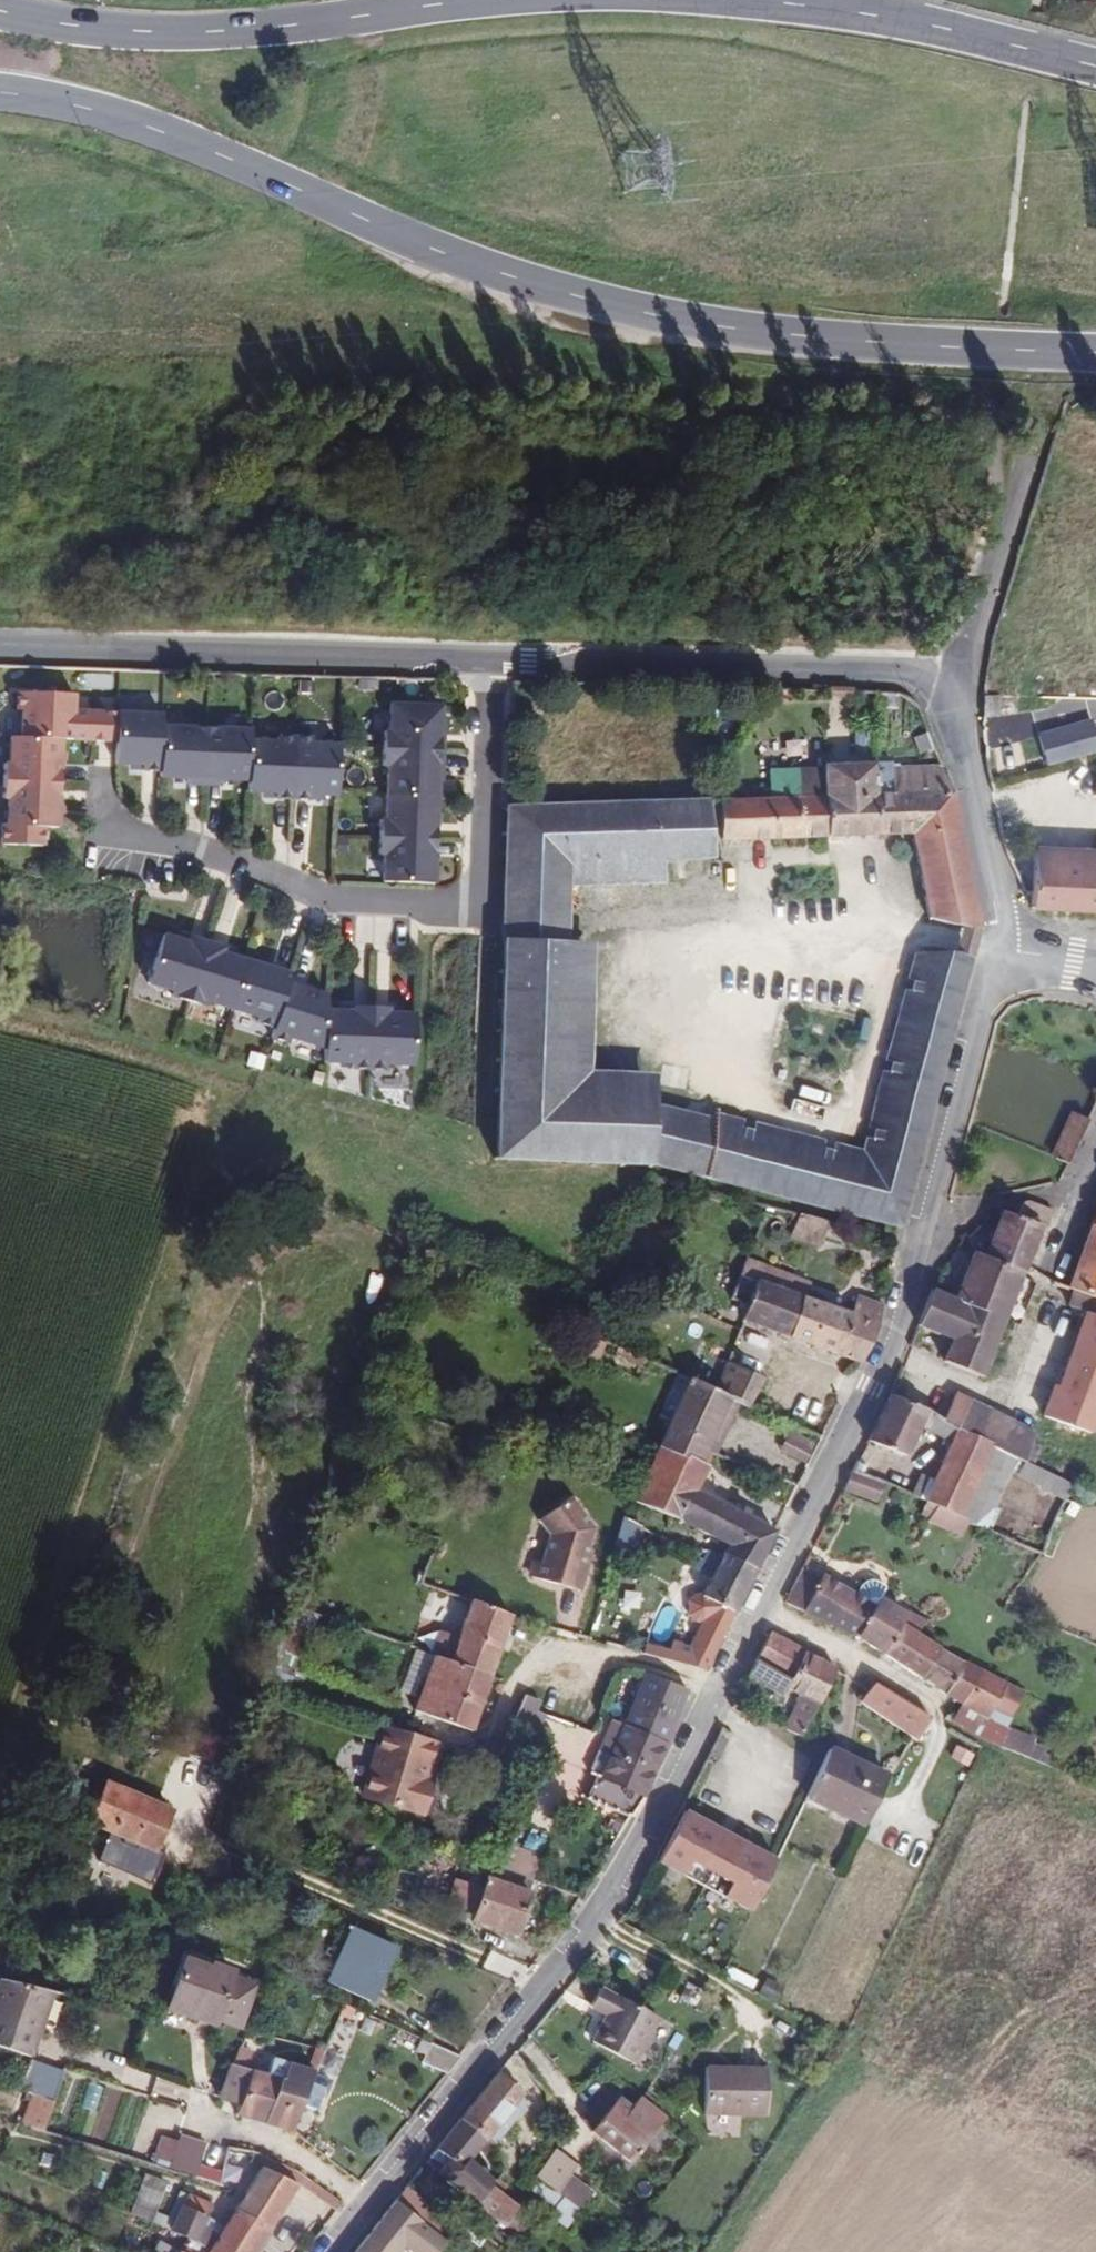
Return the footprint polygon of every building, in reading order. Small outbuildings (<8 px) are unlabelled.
[(100,711),(99,738),(126,739),(126,745),(143,746),(144,702),(145,690),(100,688),(100,711)] [(44,737),(99,738),(100,711),(55,709),(56,693),(0,692),(0,702),(0,708),(5,708),(5,736),(44,737)] [(422,698),(373,697),(372,724),(366,724),(366,742),(421,743),(422,698)] [(189,704),(144,702),(143,746),(143,752),(170,753),(170,758),(187,759),(189,704)] [(233,705),(189,704),(187,759),(204,759),(205,754),(232,755),(233,716),(233,705)] [(260,717),(233,716),(232,755),(232,766),(259,766),(259,772),(276,773),(278,712),(260,711),(260,717)] [(295,712),(278,712),(276,773),(293,773),(293,768),(321,768),(322,718),(295,718),(295,712)] [(1038,737),(1045,765),(1095,751),(1095,732),(1093,722),(1038,737)] [(42,782),(44,737),(5,736),(0,736),(0,781),(42,782)] [(421,743),(366,742),(365,759),(371,759),(370,786),(420,788),(421,743)] [(908,834),(925,917),(965,922),(980,918),(947,790),(937,761),(871,762),(870,784),(859,784),(850,764),(820,762),(757,765),(761,795),(500,806),(500,939),(549,937),(563,936),(565,885),(661,881),(667,861),(713,859),(712,840),(908,834)] [(871,762),(850,764),(859,784),(870,784),(871,762)] [(0,781),(0,844),(26,844),(27,826),(41,826),(42,782),(0,781)] [(420,788),(370,786),(370,813),(364,814),(363,831),(419,832),(420,788)] [(419,832),(363,831),(363,847),(368,848),(368,876),(418,877),(419,832)] [(1095,906),(1095,843),(1031,837),(1026,900),(1095,906)] [(958,953),(972,947),(976,933),(980,918),(965,922),(958,953)] [(174,998),(191,939),(175,935),(174,940),(147,932),(133,980),(159,988),(158,993),(174,998)] [(219,1005),(232,957),(206,950),(208,944),(191,939),(174,998),(190,1003),(191,998),(219,1005)] [(714,1114),(649,1104),(650,1073),(588,1072),(594,942),(500,939),(493,1123),(491,1162),(641,1162),(702,1175),(714,1114)] [(702,1175),(901,1227),(949,1033),(972,947),(958,953),(941,948),(918,946),(864,1147),(714,1114),(702,1175)] [(260,1023),(273,979),(276,969),(232,957),(219,1005),(244,1013),(243,1018),(260,1023)] [(311,1043),(312,1007),(312,991),(273,979),(260,1023),(257,1033),(274,1038),(275,1032),(311,1043)] [(356,1062),(357,1002),(340,1001),(340,1007),(312,1007),(311,1043),(310,1056),(338,1057),(338,1062),(356,1062)] [(374,1002),(357,1002),(356,1062),(373,1063),(373,1058),(401,1058),(402,1008),(374,1008),(374,1002)] [(1063,1160),(1083,1116),(1061,1107),(1041,1151),(1063,1160)] [(1026,1200),(1019,1202),(1013,1216),(1021,1218),(1022,1214),(1027,1211),(1046,1218),(1050,1206),(1031,1200),(1026,1200)] [(792,1235),(820,1240),(826,1217),(797,1209),(792,1235)] [(982,1255),(1020,1270),(1037,1224),(1043,1225),(1046,1218),(1027,1211),(1022,1214),(1021,1218),(1013,1216),(999,1211),(982,1255)] [(1093,1219),(1089,1231),(1070,1278),(1075,1280),(1095,1288),(1095,1220),(1093,1219)] [(738,1301),(734,1314),(781,1332),(795,1288),(798,1289),(801,1278),(781,1272),(782,1267),(737,1252),(720,1295),(738,1301)] [(930,1370),(975,1389),(1020,1270),(982,1255),(974,1252),(954,1303),(927,1294),(909,1337),(938,1349),(930,1370)] [(809,1343),(850,1359),(875,1308),(881,1286),(846,1278),(839,1301),(823,1297),(809,1343)] [(1075,1280),(1072,1288),(1070,1295),(1075,1297),(1070,1312),(1081,1317),(1059,1375),(1041,1406),(1089,1422),(1095,1402),(1095,1288),(1075,1280)] [(795,1288),(781,1332),(809,1343),(823,1297),(798,1289),(795,1288)] [(730,1388),(745,1395),(756,1364),(722,1349),(711,1380),(730,1388)] [(913,1359),(896,1352),(880,1390),(897,1398),(913,1359)] [(705,1419),(717,1422),(730,1388),(711,1380),(685,1369),(656,1438),(693,1453),(698,1439),(705,1419)] [(964,1404),(928,1389),(919,1408),(933,1414),(955,1424),(964,1404)] [(859,1439),(897,1457),(914,1421),(929,1427),(933,1414),(919,1408),(897,1398),(880,1390),(866,1423),(859,1439)] [(997,1418),(964,1404),(955,1424),(987,1439),(997,1418)] [(961,1518),(983,1527),(1015,1452),(987,1439),(955,1424),(933,1414),(929,1427),(926,1433),(943,1441),(915,1499),(929,1505),(961,1518)] [(1030,1432),(997,1418),(987,1439),(1015,1452),(1018,1453),(1020,1455),(1030,1432)] [(778,1439),(803,1450),(811,1430),(786,1420),(778,1439)] [(769,1523),(687,1485),(698,1455),(693,1453),(656,1438),(632,1496),(694,1525),(716,1535),(714,1542),(718,1542),(751,1559),(769,1523)] [(1063,1474),(1020,1455),(1018,1453),(1010,1471),(1055,1491),(1063,1474)] [(834,1489),(866,1499),(875,1483),(843,1470),(834,1489)] [(529,1574),(574,1590),(586,1557),(581,1555),(590,1525),(566,1493),(534,1516),(546,1533),(536,1563),(532,1562),(529,1574)] [(920,1519),(955,1532),(961,1518),(929,1505),(920,1519)] [(694,1525),(689,1539),(714,1542),(716,1535),(694,1525)] [(697,1591),(728,1606),(751,1559),(718,1542),(697,1591)] [(779,1595),(850,1632),(851,1630),(877,1589),(878,1586),(860,1578),(853,1588),(813,1567),(812,1570),(797,1562),(779,1595)] [(877,1589),(851,1630),(875,1645),(899,1602),(877,1589)] [(508,1618),(467,1602),(462,1617),(453,1641),(445,1663),(486,1679),(508,1618)] [(899,1602),(875,1645),(917,1669),(935,1637),(912,1623),(917,1613),(899,1602)] [(637,1654),(699,1674),(726,1613),(709,1605),(690,1644),(646,1630),(637,1654)] [(437,1635),(453,1641),(462,1617),(445,1611),(437,1635)] [(801,1642),(763,1628),(751,1652),(787,1670),(801,1642)] [(935,1637),(917,1669),(956,1693),(980,1707),(984,1700),(1000,1675),(935,1637)] [(774,1723),(789,1732),(833,1654),(801,1642),(787,1670),(783,1678),(795,1683),(774,1723)] [(401,1690),(417,1694),(430,1657),(412,1650),(400,1686),(401,1690)] [(744,1666),(780,1683),(783,1678),(787,1670),(751,1652),(744,1666)] [(455,1729),(471,1724),(486,1679),(445,1663),(430,1657),(417,1694),(410,1713),(455,1729)] [(595,1735),(582,1768),(587,1770),(636,1790),(680,1684),(646,1673),(641,1670),(634,1669),(617,1711),(607,1736),(596,1732),(595,1735)] [(1000,1675),(984,1700),(1010,1715),(1023,1691),(1024,1689),(1000,1675)] [(907,1728),(911,1730),(926,1708),(870,1676),(852,1695),(907,1728)] [(510,1722),(535,1731),(541,1714),(532,1710),(536,1698),(522,1693),(510,1722)] [(1027,1735),(1031,1727),(1010,1715),(1007,1720),(980,1707),(956,1693),(947,1714),(982,1734),(1020,1750),(1027,1735)] [(617,1711),(606,1708),(596,1732),(607,1736),(617,1711)] [(428,1769),(432,1770),(439,1745),(380,1726),(358,1794),(416,1811),(423,1785),(428,1769)] [(703,1747),(713,1752),(722,1734),(712,1729),(703,1747)] [(1065,1760),(1066,1756),(1053,1751),(1055,1746),(1027,1735),(1020,1750),(1068,1771),(1071,1763),(1065,1760)] [(801,1790),(862,1819),(886,1771),(830,1742),(824,1752),(819,1750),(801,1790)] [(423,1785),(432,1787),(445,1748),(439,1745),(432,1770),(428,1769),(423,1785)] [(624,1810),(636,1790),(587,1770),(579,1793),(624,1810)] [(153,1853),(165,1811),(94,1791),(81,1831),(153,1853)] [(676,1803),(652,1855),(677,1867),(684,1853),(694,1858),(713,1822),(676,1803)] [(684,1853),(677,1867),(717,1887),(725,1873),(716,1870),(733,1833),(713,1822),(694,1858),(684,1853)] [(717,1887),(748,1903),(771,1852),(733,1833),(716,1870),(725,1873),(717,1887)] [(471,1916),(511,1931),(530,1878),(509,1870),(488,1863),(485,1874),(468,1869),(456,1903),(472,1908),(471,1916)] [(332,1984),(374,2003),(398,1947),(356,1929),(332,1984)] [(212,2012),(232,2021),(248,1983),(225,1974),(226,1966),(204,1957),(202,1961),(182,1953),(162,2002),(208,2023),(212,2012)] [(746,1985),(753,1973),(722,1957),(717,1969),(746,1985)] [(754,1987),(771,1995),(779,1980),(762,1972),(754,1987)] [(32,2059),(53,1993),(0,1982),(0,2049),(32,2059)] [(587,2042),(625,2064),(653,2016),(614,1995),(612,1998),(594,1989),(584,2006),(601,2016),(587,2042)] [(315,2046),(336,2056),(361,2009),(340,2000),(315,2046)] [(415,2056),(442,2070),(456,2052),(424,2037),(415,2056)] [(315,2046),(309,2045),(294,2073),(301,2074),(315,2046)] [(220,2071),(235,2075),(244,2053),(230,2048),(220,2071)] [(33,2058),(22,2087),(55,2099),(66,2070),(33,2058)] [(761,2115),(762,2113),(763,2069),(702,2066),(701,2113),(761,2115)] [(251,2127),(279,2133),(301,2074),(294,2073),(272,2069),(266,2084),(251,2127)] [(220,2071),(207,2103),(231,2112),(245,2078),(235,2075),(220,2071)] [(473,2145),(478,2150),(516,2103),(515,2092),(490,2073),(448,2125),(473,2145)] [(231,2112),(229,2120),(251,2127),(266,2084),(245,2078),(231,2112)] [(578,2138),(617,2167),(653,2120),(642,2113),(626,2101),(618,2112),(605,2102),(589,2099),(576,2118),(587,2127),(578,2138)] [(576,2118),(568,2129),(578,2138),(587,2127),(576,2118)] [(484,2181),(459,2162),(473,2145),(448,2125),(424,2152),(434,2160),(424,2174),(451,2196),(463,2205),(479,2187),(484,2181)] [(154,2185),(177,2192),(179,2186),(195,2152),(171,2144),(166,2155),(154,2185)] [(150,2151),(138,2180),(154,2185),(166,2155),(150,2151)] [(179,2186),(202,2193),(215,2158),(195,2152),(179,2186)] [(549,2201),(561,2185),(569,2175),(547,2156),(536,2166),(525,2181),(549,2201)] [(255,2158),(213,2223),(196,2250),(199,2251),(231,2251),(281,2176),(255,2158)] [(299,2183),(306,2188),(310,2182),(303,2177),(299,2183)] [(551,2204),(549,2201),(525,2181),(522,2178),(512,2190),(546,2218),(541,2225),(555,2235),(570,2216),(551,2204)] [(494,2186),(486,2179),(484,2181),(479,2187),(488,2194),(494,2186)] [(572,2218),(583,2201),(561,2185),(549,2201),(551,2204),(570,2216),(572,2218)] [(490,2227),(505,2209),(488,2194),(479,2187),(463,2205),(490,2227)] [(433,2236),(428,2223),(390,2193),(380,2205),(428,2243),(433,2236)] [(174,2195),(148,2231),(174,2241),(194,2211),(196,2209),(174,2195)] [(385,2247),(393,2251),(420,2251),(428,2243),(380,2205),(340,2251),(381,2251),(385,2247)] [(213,2223),(194,2211),(174,2241),(196,2250),(213,2223)] [(166,2251),(195,2251),(196,2250),(174,2241),(166,2251)]
